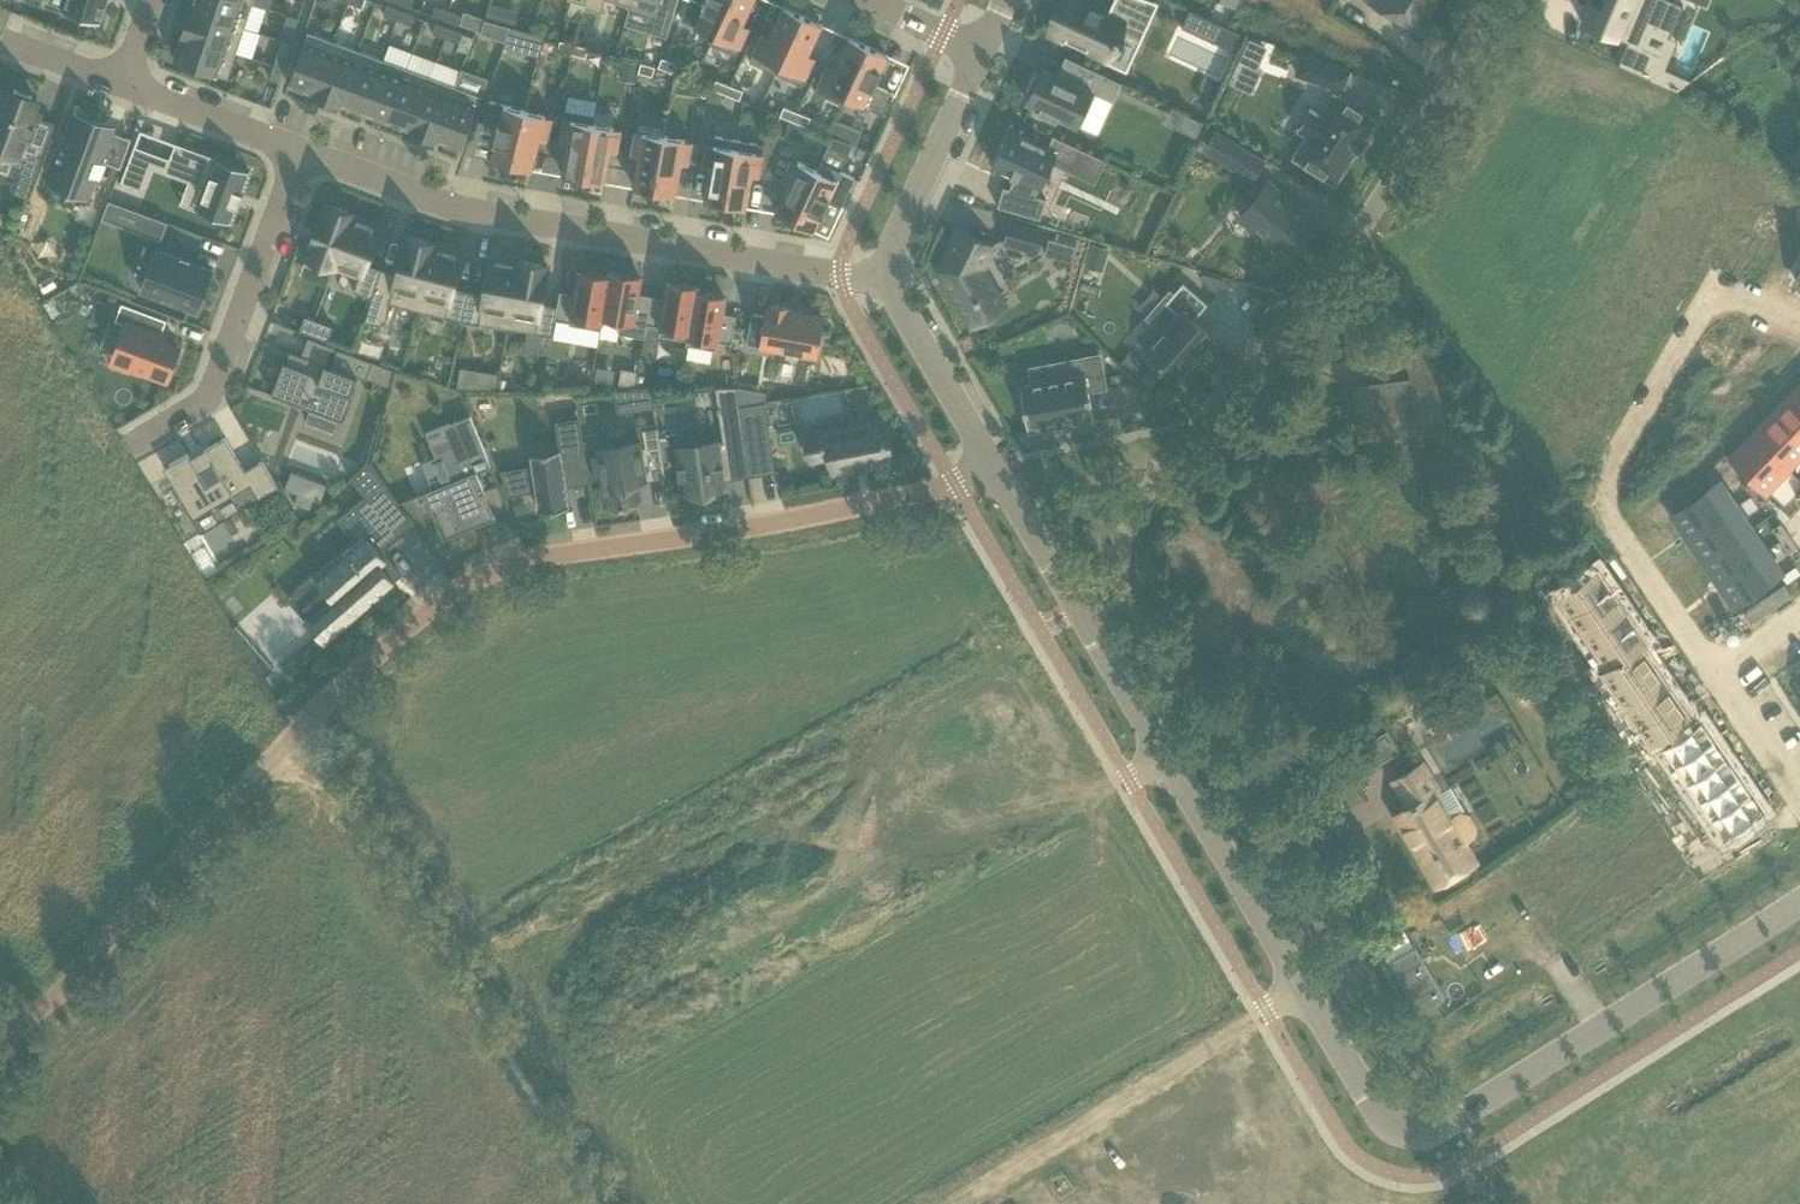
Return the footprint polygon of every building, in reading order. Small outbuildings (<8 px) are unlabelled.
[(62,10),(100,23),(108,0),(66,0),(62,10)] [(244,0),(194,0),(190,9),(244,27),(253,3),(244,0)] [(584,8),(601,13),(605,0),(586,0),(585,4),(584,8)] [(630,6),(656,14),(658,5),(660,0),(632,0),(630,6)] [(730,0),(705,0),(703,5),(692,0),(690,0),(681,19),(713,34),(713,35),(730,0)] [(713,34),(709,42),(736,55),(749,26),(743,23),(753,0),(730,0),(713,35),(713,34)] [(1107,16),(1103,14),(1104,11),(1090,4),(1089,8),(1072,0),(1063,0),(1049,31),(1108,59),(1120,33),(1140,42),(1158,3),(1149,0),(1114,0),(1107,16)] [(1437,0),(1368,0),(1367,1),(1420,31),(1437,0)] [(1582,24),(1626,43),(1617,65),(1649,79),(1654,68),(1654,67),(1653,67),(1658,55),(1659,55),(1659,54),(1658,54),(1652,52),(1652,51),(1641,46),(1649,27),(1657,30),(1657,29),(1668,34),(1667,37),(1669,38),(1670,37),(1679,14),(1679,13),(1682,5),(1682,6),(1683,5),(1682,4),(1682,5),(1674,1),(1674,0),(1673,0),(1591,0),(1590,2),(1591,3),(1590,5),(1583,22),(1582,24)] [(396,20),(400,10),(386,5),(383,15),(396,20)] [(435,5),(432,15),(445,20),(449,10),(435,5)] [(491,5),(487,19),(497,22),(501,8),(491,5)] [(775,73),(802,15),(782,6),(769,36),(762,32),(749,61),(775,73)] [(190,9),(182,34),(236,52),(244,27),(190,9)] [(413,16),(400,10),(396,20),(410,25),(413,16)] [(449,10),(445,20),(459,25),(462,16),(449,10)] [(1190,11),(1183,27),(1209,39),(1217,23),(1190,11)] [(287,15),(283,27),(295,31),(299,19),(287,15)] [(802,15),(775,73),(801,85),(815,57),(808,54),(822,25),(802,15)] [(484,19),(480,32),(505,42),(510,27),(484,19)] [(445,38),(449,29),(435,24),(432,33),(445,38)] [(538,56),(544,36),(510,27),(504,46),(538,56)] [(462,34),(449,29),(445,38),(459,43),(462,34)] [(313,94),(333,41),(308,32),(288,85),(313,94)] [(639,48),(636,60),(657,66),(666,37),(650,32),(649,32),(643,50),(639,48)] [(236,52),(182,34),(174,60),(188,64),(187,68),(203,73),(204,70),(228,78),(236,52)] [(844,96),(867,46),(848,37),(834,66),(828,63),(814,91),(841,104),(842,104),(845,96),(844,96)] [(572,53),(574,44),(561,40),(558,49),(572,53)] [(357,50),(333,41),(313,94),(338,103),(357,50)] [(588,48),(574,44),(572,53),(585,57),(588,48)] [(887,55),(867,46),(844,96),(845,96),(884,114),(893,93),(874,84),(881,70),(880,70),(887,55)] [(383,59),(357,50),(338,103),(362,112),(378,68),(380,69),(383,59)] [(278,51),(274,65),(283,68),(287,54),(278,51)] [(407,66),(481,94),(486,79),(412,52),(407,66)] [(1067,78),(1043,67),(1039,75),(1035,73),(1026,92),(1030,94),(1027,102),(1039,108),(1037,112),(1056,120),(1058,116),(1076,125),(1092,92),(1103,97),(1111,80),(1120,84),(1121,82),(1065,56),(1065,58),(1074,63),(1067,78)] [(1342,90),(1348,72),(1303,56),(1296,74),(1342,90)] [(658,67),(671,73),(675,63),(662,58),(658,67)] [(622,60),(619,80),(635,83),(638,63),(622,60)] [(655,66),(641,62),(638,72),(652,76),(655,66)] [(283,68),(274,65),(269,79),(279,82),(283,68)] [(378,68),(362,112),(386,121),(403,77),(402,77),(380,69),(378,68)] [(403,77),(386,121),(411,130),(431,77),(405,68),(402,77),(403,77)] [(1654,68),(1649,79),(1677,91),(1683,86),(1687,78),(1665,69),(1664,68),(1662,71),(1654,68)] [(431,77),(411,130),(435,139),(455,86),(431,77)] [(726,94),(729,85),(716,80),(712,89),(726,94)] [(709,87),(695,82),(691,91),(705,97),(709,87)] [(743,90),(729,85),(726,94),(739,100),(743,90)] [(480,96),(455,86),(435,139),(461,149),(480,96)] [(31,100),(32,96),(14,89),(13,93),(0,88),(0,89),(0,150),(24,158),(19,172),(21,173),(35,178),(55,123),(32,114),(37,102),(31,100)] [(709,91),(707,100),(720,102),(722,93),(709,91)] [(1364,135),(1373,120),(1334,96),(1296,157),(1334,181),(1354,151),(1357,153),(1358,152),(1355,150),(1363,137),(1366,139),(1367,137),(1364,135)] [(511,163),(524,110),(489,101),(484,123),(497,126),(493,142),(494,142),(490,158),(511,163)] [(793,121),(797,112),(783,107),(780,116),(793,121)] [(524,110),(511,163),(532,168),(540,137),(547,139),(552,117),(524,110)] [(593,123),(595,115),(566,110),(560,141),(567,142),(562,174),(583,177),(593,123)] [(797,112),(793,121),(794,121),(807,126),(810,117),(797,112)] [(113,132),(115,128),(74,113),(49,180),(90,195),(96,177),(100,179),(106,163),(120,168),(129,144),(131,139),(113,132)] [(633,186),(654,190),(664,136),(667,119),(638,114),(631,153),(638,154),(633,186)] [(1188,116),(1181,130),(1196,137),(1202,122),(1188,116)] [(794,121),(789,136),(802,142),(808,127),(807,126),(794,121)] [(593,123),(583,177),(604,181),(610,149),(617,151),(621,128),(593,123)] [(1008,131),(991,166),(1015,176),(1009,188),(1003,187),(997,207),(1040,219),(1046,199),(1035,196),(1039,187),(1040,188),(1054,157),(1073,166),(1081,149),(1053,136),(1047,149),(1008,131)] [(736,140),(725,202),(747,206),(752,174),(759,176),(772,178),(784,136),(765,133),(763,144),(736,140)] [(725,202),(736,140),(708,135),(702,166),(709,167),(704,199),(725,202)] [(692,141),(664,136),(654,190),(675,194),(681,162),(688,163),(692,141)] [(1220,160),(1253,180),(1264,161),(1231,141),(1220,160)] [(169,158),(166,168),(207,183),(197,210),(230,222),(236,207),(238,207),(238,206),(236,205),(240,194),(242,195),(243,193),(241,192),(249,170),(175,143),(169,158)] [(134,145),(121,182),(141,189),(149,167),(154,153),(134,145)] [(818,170),(817,170),(791,158),(782,179),(788,182),(775,211),(794,220),(818,170)] [(820,162),(817,170),(818,170),(794,220),(814,229),(821,215),(828,200),(841,206),(854,178),(820,162)] [(21,173),(13,193),(25,197),(26,195),(28,195),(35,178),(21,173)] [(1290,258),(1317,224),(1267,183),(1240,217),(1290,258)] [(333,268),(353,214),(326,204),(321,217),(320,216),(309,244),(311,245),(306,258),(333,268)] [(168,222),(135,210),(129,229),(161,240),(168,222)] [(353,214),(333,268),(334,268),(334,267),(360,276),(354,291),(372,298),(381,269),(366,263),(380,225),(353,215),(354,214),(353,214)] [(1010,222),(1005,242),(1038,251),(1043,231),(1010,222)] [(993,246),(957,228),(938,270),(971,327),(1006,306),(983,268),(993,246)] [(1056,233),(1054,241),(1056,241),(1075,247),(1077,239),(1056,233)] [(381,269),(372,298),(365,321),(385,326),(391,303),(417,310),(434,243),(406,236),(397,273),(381,269)] [(1049,239),(1045,254),(1052,255),(1056,241),(1054,241),(1049,239)] [(435,244),(434,243),(417,310),(462,321),(468,292),(453,288),(462,252),(435,245),(435,244)] [(212,269),(156,248),(141,289),(197,310),(212,269)] [(484,294),(468,292),(462,321),(480,324),(480,323),(507,328),(519,260),(518,260),(518,262),(490,257),(484,294)] [(519,260),(507,328),(552,336),(555,319),(557,306),(541,303),(548,265),(519,260)] [(609,276),(608,276),(579,271),(575,293),(560,291),(557,306),(555,319),(570,322),(569,324),(601,329),(603,316),(602,316),(609,276)] [(609,271),(608,276),(609,276),(602,316),(603,316),(621,319),(618,332),(645,337),(647,324),(646,324),(651,295),(637,293),(640,276),(609,271)] [(665,298),(651,295),(646,324),(647,324),(660,326),(659,335),(687,340),(696,291),(697,291),(698,287),(668,281),(665,298)] [(1183,283),(1165,303),(1178,314),(1142,354),(1174,383),(1214,338),(1193,320),(1207,304),(1183,283)] [(687,340),(686,344),(715,349),(717,341),(732,344),(737,315),(721,313),(724,296),(697,291),(696,291),(687,340)] [(130,366),(166,380),(179,346),(162,340),(164,336),(153,332),(159,317),(121,304),(115,320),(126,324),(115,353),(133,359),(130,366)] [(791,308),(770,304),(769,308),(767,308),(766,316),(752,313),(746,344),(761,346),(760,346),(816,356),(823,318),(791,312),(791,308)] [(333,326),(305,316),(299,330),(328,341),(333,326)] [(285,364),(274,392),(283,396),(342,417),(354,385),(357,376),(366,379),(367,378),(369,371),(384,376),(387,366),(337,348),(336,351),(331,366),(301,355),(290,351),(285,362),(285,364)] [(1446,418),(1437,351),(1408,355),(1412,381),(1381,385),(1382,394),(1357,398),(1357,397),(1355,397),(1361,439),(1389,435),(1388,426),(1446,418)] [(1099,354),(1080,358),(1083,374),(1054,379),(1051,364),(1029,368),(1032,384),(1019,386),(1028,432),(1094,419),(1088,391),(1106,387),(1099,354)] [(621,369),(619,384),(634,387),(637,371),(621,369)] [(485,372),(482,388),(495,388),(497,374),(485,372)] [(614,391),(617,410),(652,406),(650,386),(614,391)] [(736,387),(714,387),(716,396),(737,393),(736,387)] [(1775,412),(1799,437),(1799,393),(1798,391),(1790,400),(1788,398),(1775,412)] [(741,421),(745,450),(772,446),(766,408),(765,402),(739,407),(741,421)] [(1754,437),(1788,469),(1799,456),(1799,437),(1775,412),(1761,426),(1763,428),(1754,437)] [(453,480),(410,497),(424,515),(439,509),(450,536),(473,526),(469,515),(487,508),(481,492),(484,491),(473,463),(487,457),(470,415),(426,433),(436,458),(443,455),(453,480)] [(834,472),(889,461),(881,420),(821,433),(822,442),(820,442),(821,447),(823,447),(825,456),(831,455),(834,472)] [(722,440),(676,447),(683,494),(696,493),(697,496),(696,496),(696,497),(712,495),(712,494),(711,490),(724,489),(722,474),(733,473),(733,479),(749,476),(745,450),(741,421),(720,425),(722,440)] [(605,454),(591,456),(595,479),(603,478),(607,505),(620,503),(620,505),(625,504),(624,503),(637,501),(634,482),(666,477),(658,426),(642,429),(645,447),(633,449),(633,443),(604,447),(605,454)] [(531,460),(499,465),(509,491),(535,487),(538,511),(569,506),(566,482),(588,478),(582,436),(557,440),(559,449),(530,454),(531,460)] [(1744,444),(1730,459),(1765,492),(1788,469),(1754,437),(1746,445),(1744,444)] [(163,468),(193,518),(250,484),(259,498),(278,487),(262,460),(245,471),(225,438),(204,450),(206,453),(192,461),(187,453),(163,468)] [(751,475),(754,501),(780,498),(777,472),(751,475)] [(1749,477),(1742,484),(1752,495),(1759,487),(1749,477)] [(1711,487),(1672,514),(1684,532),(1686,531),(1690,536),(1734,506),(1725,493),(1722,495),(1719,497),(1711,487)] [(1759,487),(1752,495),(1763,505),(1770,497),(1766,494),(1759,487)] [(297,494),(293,503),(310,509),(313,500),(297,494)] [(327,591),(301,614),(324,641),(393,581),(374,559),(401,535),(365,494),(337,519),(358,544),(317,580),(327,591)] [(1734,506),(1690,536),(1694,541),(1691,543),(1703,560),(1743,533),(1736,523),(1740,521),(1743,519),(1734,506)] [(1780,523),(1772,528),(1780,540),(1789,535),(1780,523)] [(1743,533),(1703,560),(1715,577),(1717,576),(1721,581),(1765,551),(1756,538),(1753,540),(1750,543),(1743,533)] [(1789,535),(1780,540),(1789,552),(1797,547),(1789,535)] [(1765,551),(1721,581),(1725,587),(1722,588),(1735,606),(1774,579),(1767,568),(1771,566),(1774,565),(1774,564),(1765,551)] [(1596,571),(1557,598),(1570,617),(1609,590),(1596,571)] [(1609,590),(1570,617),(1582,634),(1621,608),(1609,590)] [(1538,604),(1529,609),(1537,622),(1545,617),(1538,604)] [(1621,608),(1582,634),(1595,652),(1633,626),(1621,608)] [(1558,625),(1550,630),(1557,642),(1566,637),(1558,625)] [(235,626),(233,628),(263,679),(273,670),(235,626)] [(1633,626),(1595,652),(1606,669),(1607,670),(1640,648),(1640,649),(1646,645),(1633,626)] [(1606,669),(1600,673),(1613,692),(1652,666),(1640,649),(1640,648),(1607,670),(1606,669)] [(1573,649),(1564,654),(1572,666),(1580,661),(1573,649)] [(1580,661),(1572,666),(1579,679),(1588,674),(1580,661)] [(1652,666),(1613,692),(1625,710),(1664,683),(1652,666)] [(1664,683),(1625,710),(1637,728),(1676,701),(1664,683)] [(1595,687),(1587,692),(1594,705),(1603,700),(1595,687)] [(1603,700),(1594,705),(1602,717),(1610,712),(1603,700)] [(1433,730),(1464,712),(1457,701),(1426,719),(1433,730)] [(1676,701),(1637,728),(1650,747),(1689,720),(1676,701)] [(1699,722),(1660,749),(1673,768),(1712,741),(1699,722)] [(1617,724),(1609,729),(1616,742),(1625,737),(1617,724)] [(1376,762),(1397,749),(1386,731),(1365,744),(1376,762)] [(1625,737),(1616,742),(1624,754),(1632,749),(1625,737)] [(1712,741),(1673,768),(1686,785),(1725,759),(1712,741)] [(1725,759),(1686,785),(1698,803),(1737,777),(1725,759)] [(1449,820),(1448,818),(1434,793),(1439,790),(1424,763),(1393,781),(1408,807),(1396,814),(1437,884),(1474,862),(1462,841),(1473,835),(1474,827),(1467,815),(1461,813),(1449,820)] [(1644,770),(1636,775),(1643,787),(1652,782),(1644,770)] [(1737,777),(1698,803),(1710,821),(1749,795),(1737,777)] [(1652,782),(1643,787),(1651,800),(1659,795),(1652,782)] [(1749,795),(1710,821),(1723,840),(1762,813),(1749,795)] [(1667,807),(1658,812),(1666,825),(1674,820),(1667,807)] [(1674,820),(1666,825),(1673,837),(1682,832),(1674,820)] [(1684,851),(1675,856),(1683,869),(1691,864),(1684,851)] [(1456,935),(1445,942),(1457,960),(1468,954),(1481,976),(1517,953),(1506,936),(1520,927),(1493,884),(1464,902),(1472,914),(1451,927),(1456,935)] [(1443,998),(1414,948),(1389,962),(1418,1012),(1443,998)]
